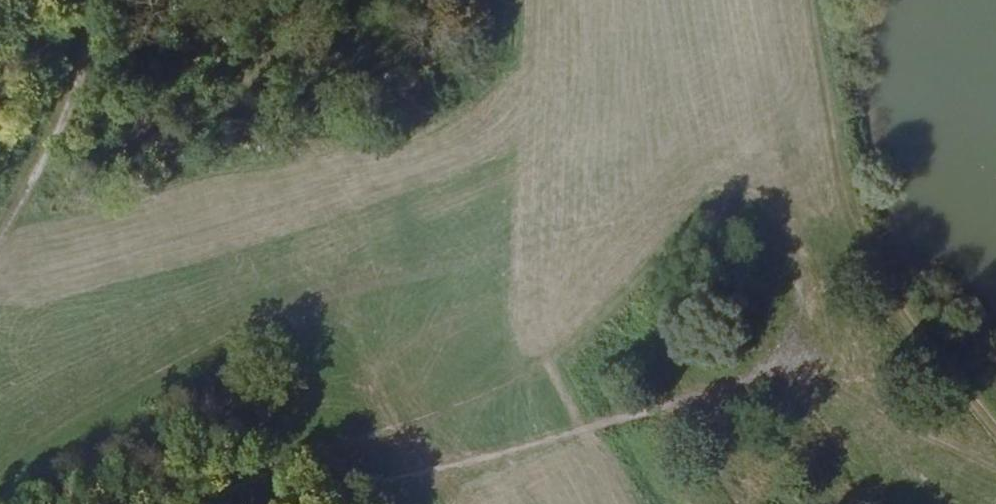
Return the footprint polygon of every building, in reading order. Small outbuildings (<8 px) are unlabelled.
[(764,354),(756,360),(760,366),(769,360),(764,354)]
